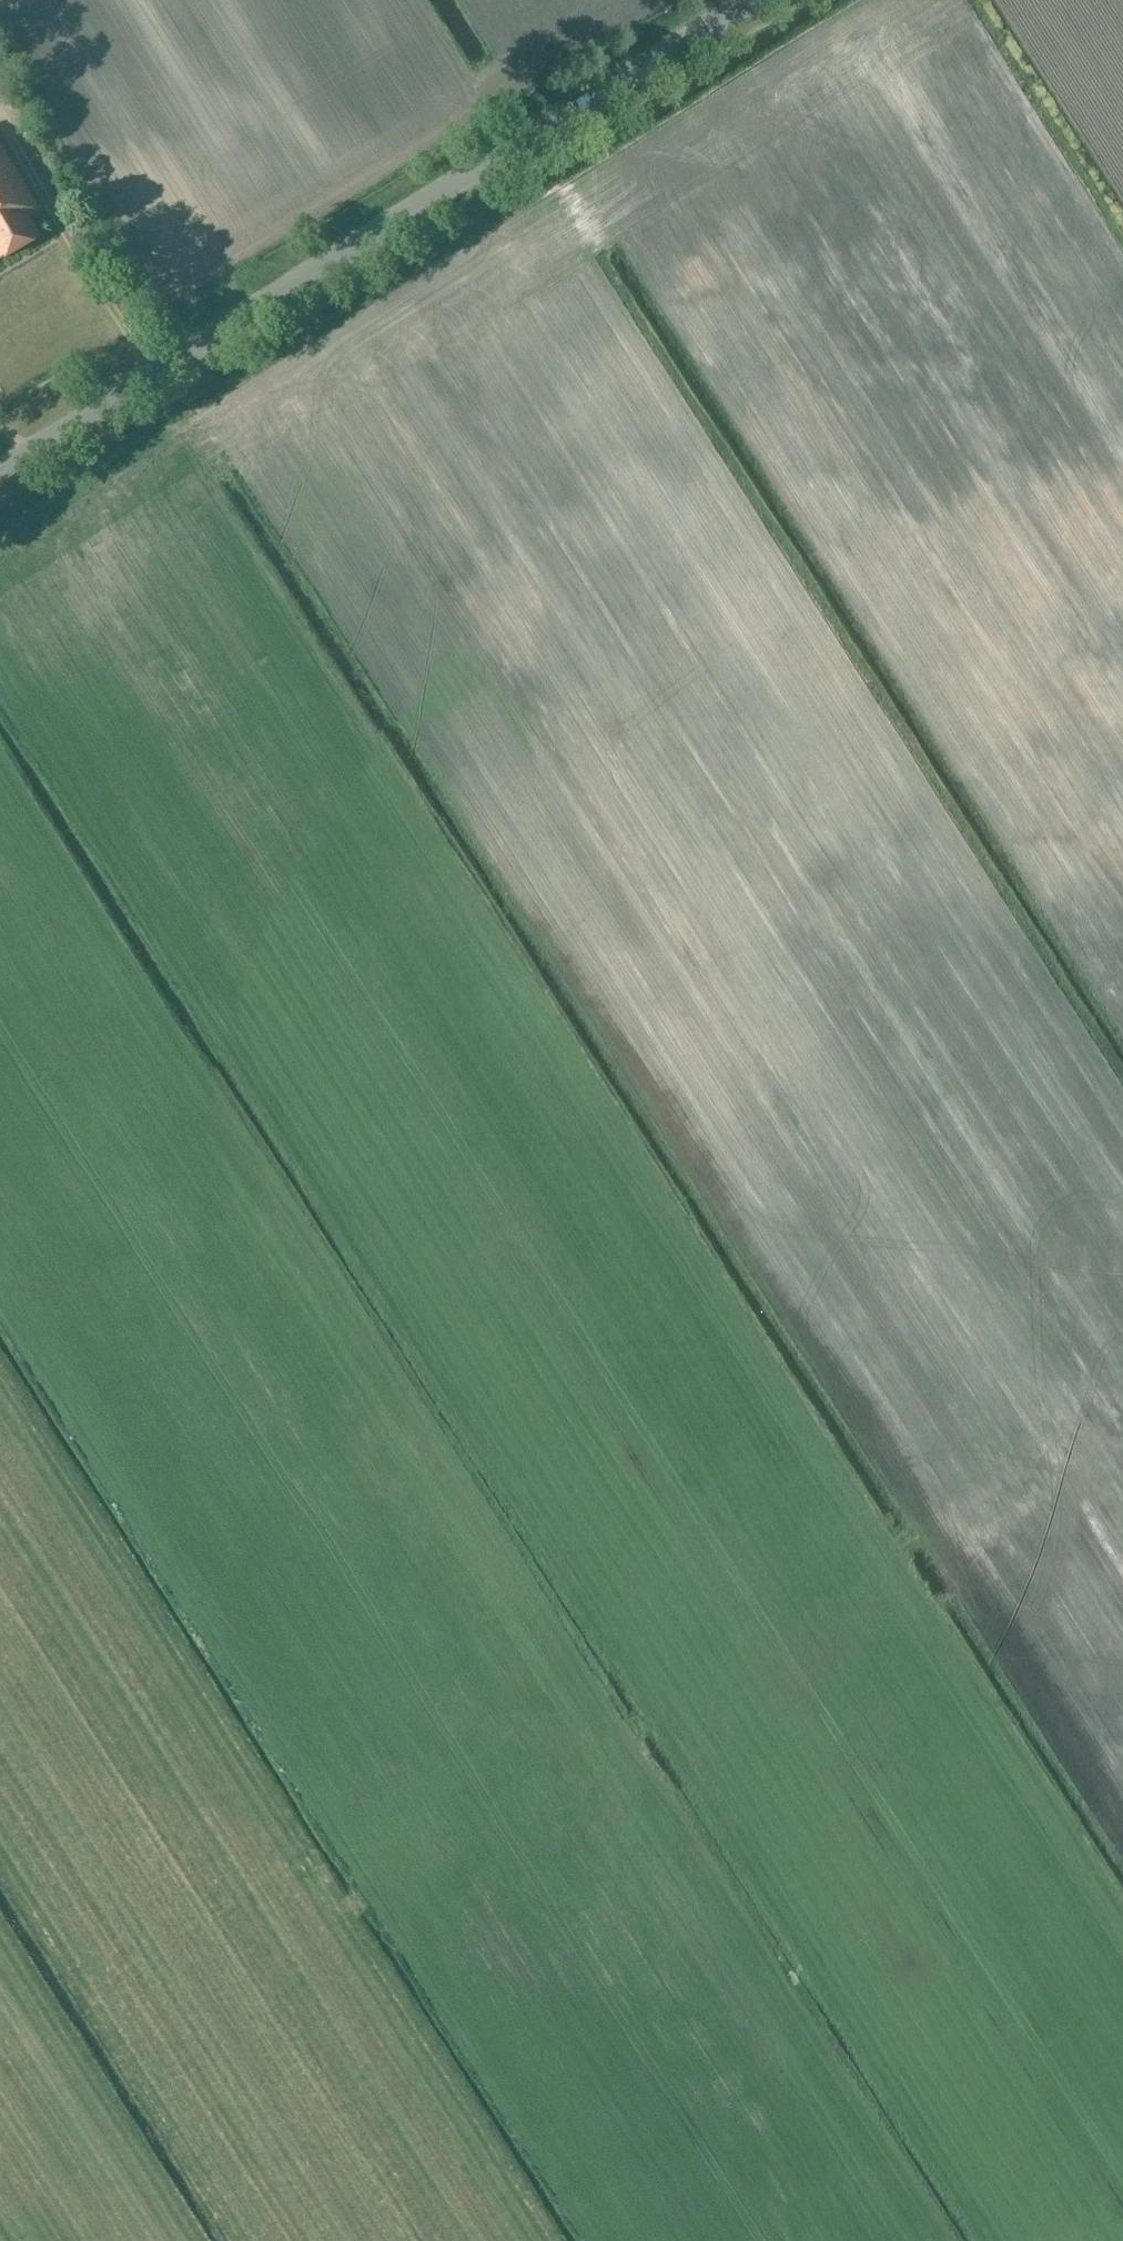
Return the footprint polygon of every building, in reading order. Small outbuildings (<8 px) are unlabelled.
[(41,237),(29,217),(41,210),(0,141),(0,261),(41,237)]
